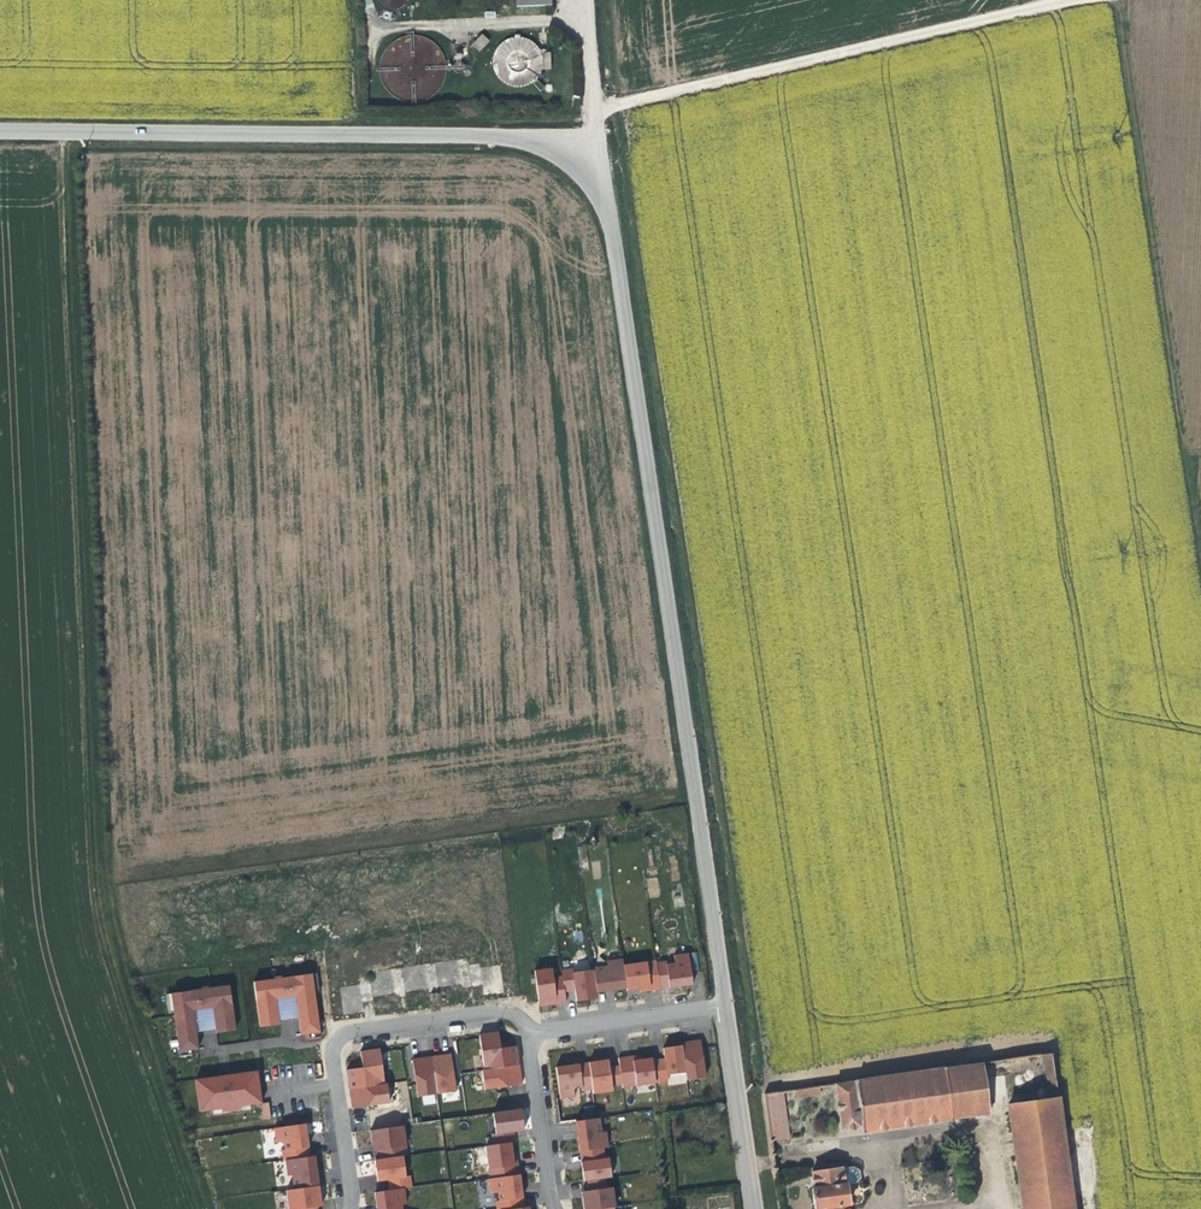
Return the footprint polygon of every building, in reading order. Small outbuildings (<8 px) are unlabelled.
[(378,5),(383,11),(390,14),(398,14),(405,10),(410,5),(411,0),(376,0),(378,5)] [(483,34),(474,43),(482,52),(491,43),(483,34)] [(431,42),(420,37),(408,36),(397,40),(387,47),(381,56),(378,68),(380,80),(385,90),(393,98),(404,103),(416,103),(427,100),(437,93),(443,83),(446,72),(444,60),(439,50),(431,42)] [(546,69),(552,67),(552,53),(545,53),(545,47),(535,48),(535,41),(525,37),(513,36),(502,43),(495,53),(494,71),(501,81),(511,86),(527,86),(534,82),(538,89),(545,85),(539,76),(546,69)] [(668,959),(657,961),(661,988),(677,986),(694,984),(689,952),(675,954),(675,962),(668,963),(668,959)] [(624,965),(624,960),(610,962),(611,967),(594,969),(595,972),(598,991),(610,990),(628,987),(624,965)] [(657,961),(657,960),(624,965),(628,987),(628,989),(644,987),(650,986),(651,990),(661,988),(657,961)] [(560,1003),(567,1002),(566,991),(564,975),(554,976),(553,967),(535,970),(540,1002),(546,1002),(546,1005),(560,1003)] [(573,967),(563,969),(564,975),(566,991),(576,990),(577,1000),(587,999),(598,997),(598,991),(595,972),(574,975),(573,967)] [(297,996),(299,1015),(302,1034),(321,1032),(313,973),(255,981),(260,1020),(280,1018),(277,999),(297,996)] [(343,1015),(365,1012),(361,984),(339,987),(343,1015)] [(200,1048),(197,1029),(195,1011),(214,1008),(216,1027),(236,1024),(231,985),(172,993),(180,1051),(200,1048)] [(288,1016),(299,1015),(297,996),(277,999),(280,1018),(288,1016)] [(195,1011),(197,1029),(216,1027),(214,1008),(195,1011)] [(280,1024),(280,1018),(260,1020),(261,1026),(280,1024)] [(236,1030),(236,1024),(216,1027),(217,1032),(236,1030)] [(500,1031),(481,1034),(486,1069),(520,1064),(518,1045),(501,1047),(500,1038),(500,1031)] [(691,1040),(683,1041),(683,1044),(687,1072),(688,1079),(707,1076),(702,1039),(691,1040)] [(687,1072),(683,1044),(664,1047),(665,1057),(654,1059),(657,1081),(657,1082),(670,1080),(669,1074),(687,1072)] [(386,1083),(381,1048),(362,1051),(364,1067),(348,1069),(350,1080),(351,1088),(386,1083)] [(1046,1053),(1047,1063),(1056,1061),(1055,1052),(1046,1053)] [(445,1054),(433,1056),(438,1093),(457,1091),(452,1053),(445,1054)] [(654,1059),(653,1057),(641,1058),(635,1059),(634,1055),(620,1057),(621,1065),(623,1082),(624,1086),(657,1081),(654,1059)] [(438,1093),(433,1056),(421,1057),(414,1058),(419,1096),(438,1093)] [(601,1060),(590,1061),(594,1089),(595,1093),(614,1090),(613,1084),(623,1082),(621,1065),(610,1066),(609,1059),(601,1060)] [(594,1089),(590,1061),(579,1063),(557,1066),(561,1097),(576,1096),(576,1088),(583,1087),(583,1090),(594,1089)] [(1056,1061),(1047,1063),(1053,1100),(1011,1105),(1027,1208),(1077,1208),(1056,1061)] [(948,1067),(955,1119),(992,1113),(985,1063),(948,1067)] [(486,1069),(483,1069),(486,1088),(523,1083),(522,1074),(520,1064),(486,1069)] [(948,1067),(838,1082),(844,1129),(865,1127),(866,1132),(955,1119),(948,1067)] [(229,1111),(233,1110),(237,1110),(237,1106),(263,1103),(259,1071),(232,1074),(234,1090),(230,1091),(226,1091),(223,1075),(197,1079),(201,1111),(228,1108),(229,1111)] [(228,1075),(223,1075),(226,1091),(230,1091),(234,1090),(232,1074),(228,1075)] [(388,1083),(386,1083),(351,1088),(352,1100),(353,1107),(391,1102),(388,1083)] [(819,1085),(807,1087),(809,1099),(821,1099),(819,1085)] [(782,1090),(768,1092),(774,1139),(788,1137),(782,1090)] [(782,1090),(788,1137),(794,1136),(787,1090),(782,1090)] [(494,1111),(495,1134),(525,1131),(523,1109),(494,1111)] [(604,1116),(577,1120),(579,1135),(581,1150),(586,1149),(608,1146),(612,1146),(610,1131),(605,1131),(604,1116)] [(322,1207),(323,1207),(316,1153),(311,1154),(307,1123),(273,1127),(274,1142),(284,1141),(289,1189),(288,1189),(290,1208),(322,1208),(322,1207)] [(403,1189),(410,1188),(405,1153),(408,1152),(404,1125),(370,1130),(377,1182),(386,1181),(388,1190),(374,1192),(376,1208),(406,1208),(403,1189)] [(517,1141),(487,1145),(496,1208),(527,1208),(517,1141)] [(583,1165),(585,1180),(589,1180),(609,1177),(615,1176),(612,1156),(608,1157),(608,1146),(586,1149),(587,1159),(588,1165),(583,1165)] [(815,1171),(816,1187),(814,1187),(816,1199),(817,1208),(820,1207),(820,1208),(851,1208),(850,1203),(852,1202),(849,1182),(858,1181),(862,1177),(861,1169),(856,1165),(815,1171)] [(609,1177),(589,1180),(590,1190),(583,1190),(584,1201),(585,1208),(595,1208),(596,1208),(617,1206),(618,1206),(616,1186),(610,1187),(609,1177)]
